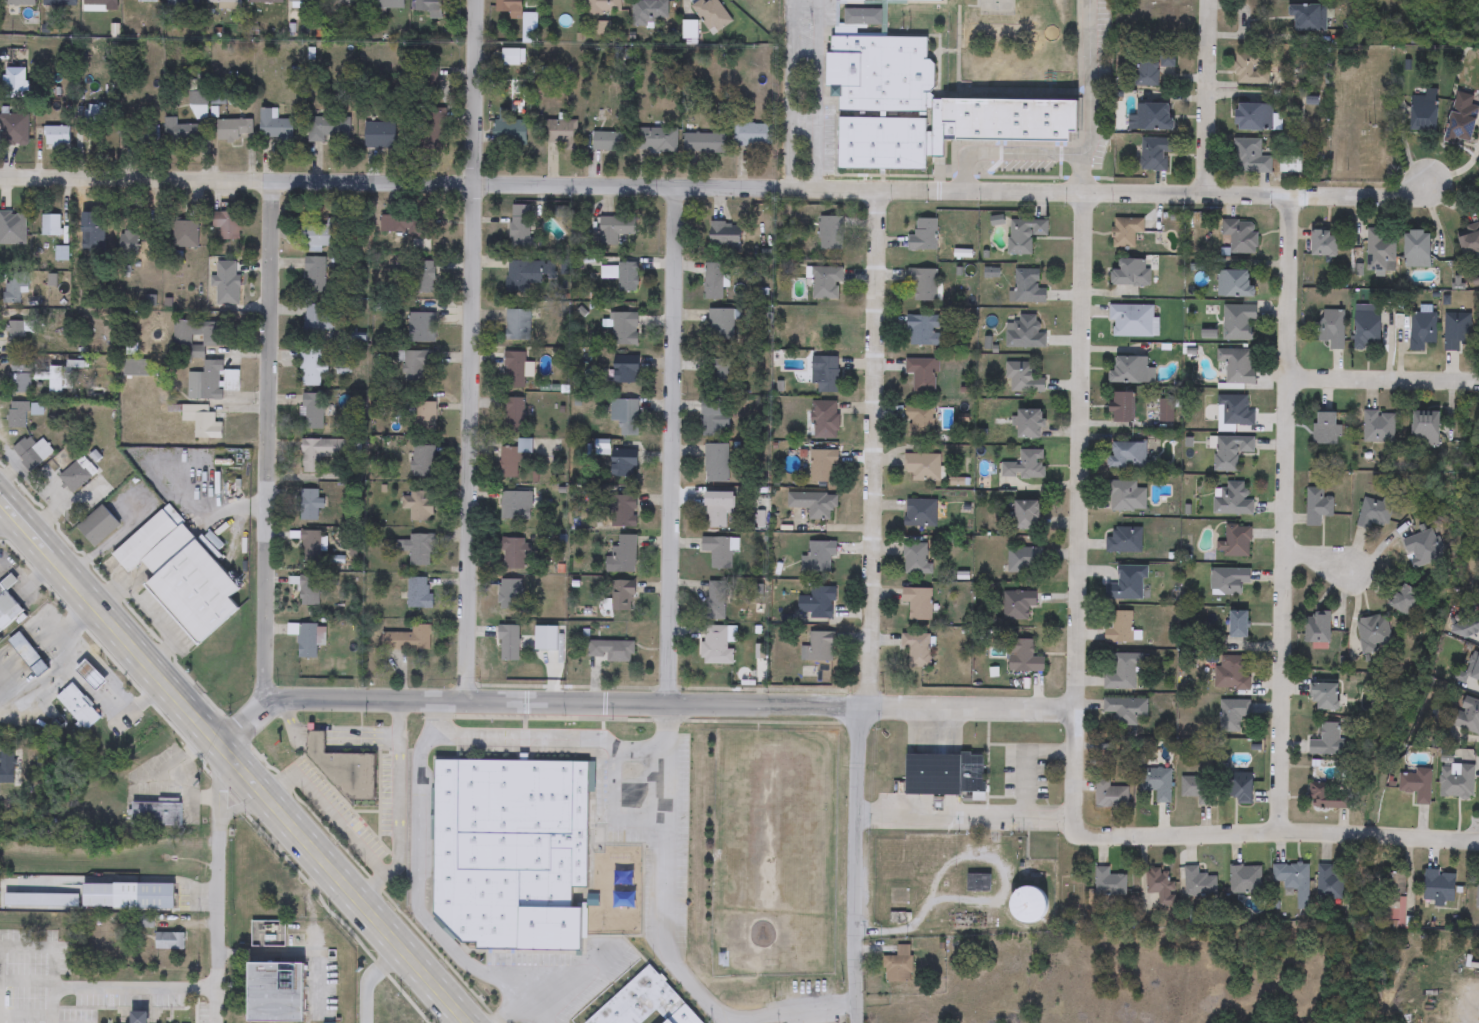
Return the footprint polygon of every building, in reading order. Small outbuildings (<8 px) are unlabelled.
[(83,11),(83,0),(117,0),(117,11),(83,11)] [(167,9),(167,0),(198,0),(198,10),(167,9)] [(206,3),(206,0),(241,0),(241,10),(218,10),(218,3),(206,3)] [(332,19),(332,0),(361,0),(361,10),(352,10),(352,19),(332,19)] [(371,10),(371,0),(404,0),(404,10),(371,10)] [(415,13),(415,0),(442,0),(442,19),(428,19),(428,13),(415,13)] [(495,14),(495,0),(524,0),(523,20),(505,19),(505,14),(495,14)] [(588,15),(588,0),(620,0),(620,15),(588,15)] [(692,7),(702,0),(717,0),(732,22),(712,36),(692,7)] [(632,1),(667,1),(667,19),(653,19),(653,27),(632,27),(632,1)] [(1325,7),(1325,34),(1291,34),(1291,7),(1325,7)] [(935,99),(1080,103),(1079,145),(946,142),(946,159),(927,158),(926,172),(838,169),(839,98),(827,98),(828,54),(832,54),(832,37),(839,37),(839,9),(883,10),(882,34),(929,36),(928,62),(936,62),(935,99)] [(524,50),(524,66),(502,66),(502,50),(524,50)] [(1158,87),(1137,86),(1137,50),(1176,50),(1176,68),(1159,68),(1158,87)] [(1269,84),(1235,84),(1235,54),(1269,54),(1269,84)] [(25,99),(3,99),(3,69),(25,69),(25,99)] [(1439,90),(1437,132),(1411,131),(1412,98),(1426,98),(1426,90),(1439,90)] [(1473,106),(1478,107),(1478,112),(1472,146),(1446,140),(1456,93),(1475,97),(1473,106)] [(1128,131),(1128,117),(1137,117),(1137,104),(1173,104),(1173,131),(1128,131)] [(1276,131),(1237,131),(1237,104),(1277,104),(1276,131)] [(277,109),(276,119),(294,120),(294,139),(259,138),(260,109),(277,109)] [(525,146),(495,146),(495,109),(509,109),(509,121),(525,121),(525,146)] [(28,146),(0,146),(0,115),(28,115),(28,146)] [(347,141),(308,141),(308,117),(347,117),(347,141)] [(176,118),(176,125),(198,125),(198,146),(165,146),(165,118),(176,118)] [(252,120),(252,135),(239,135),(239,142),(217,142),(217,120),(252,120)] [(546,143),(546,121),(577,121),(577,152),(563,152),(563,143),(546,143)] [(396,123),(396,150),(365,150),(365,123),(396,123)] [(735,146),(735,125),(771,125),(771,146),(735,146)] [(158,126),(158,146),(138,146),(138,126),(158,126)] [(69,127),(69,146),(44,146),(44,127),(69,127)] [(637,152),(637,129),(677,129),(677,152),(637,152)] [(623,133),(623,152),(593,152),(593,133),(623,133)] [(727,134),(727,152),(685,152),(685,134),(727,134)] [(1141,172),(1141,139),(1174,139),(1174,154),(1168,154),(1168,172),(1141,172)] [(1234,172),(1234,139),(1262,139),(1262,158),(1271,158),(1271,172),(1234,172)] [(1301,158),(1301,173),(1281,173),(1281,158),(1301,158)] [(511,249),(511,206),(530,206),(529,249),(511,249)] [(26,245),(0,245),(0,212),(26,212),(26,245)] [(212,212),(239,212),(239,251),(228,251),(228,242),(220,242),(220,229),(212,229),(212,212)] [(60,216),(60,237),(42,237),(42,216),(60,216)] [(380,235),(380,217),(431,217),(431,235),(380,235)] [(819,251),(819,218),(842,218),(842,251),(819,251)] [(1134,233),(1134,249),(1114,249),(1114,219),(1144,219),(1144,233),(1134,233)] [(326,225),(326,220),(339,220),(339,247),(301,247),(301,225),(326,225)] [(937,220),(937,251),(908,251),(908,236),(916,236),(916,220),(937,220)] [(1032,255),(1008,255),(1008,220),(1048,220),(1048,237),(1032,237),(1032,255)] [(95,228),(102,228),(102,247),(82,247),(82,221),(95,221),(95,228)] [(173,249),(173,222),(198,222),(198,249),(173,249)] [(741,247),(711,247),(711,222),(741,222),(741,247)] [(1222,237),(1222,222),(1257,222),(1257,255),(1230,255),(1230,237),(1222,237)] [(1476,227),(1478,231),(1478,253),(1472,259),(1458,241),(1476,227)] [(1367,230),(1384,230),(1384,241),(1395,241),(1395,272),(1367,272),(1367,230)] [(138,253),(121,253),(121,232),(138,232),(138,253)] [(1312,257),(1312,232),(1339,232),(1339,257),(1312,257)] [(1405,268),(1405,232),(1431,232),(1431,268),(1405,268)] [(325,258),(325,293),(305,293),(305,258),(325,258)] [(1150,287),(1112,287),(1112,270),(1119,270),(1119,261),(1150,261),(1150,287)] [(434,262),(434,294),(415,294),(415,262),(434,262)] [(507,293),(507,262),(541,262),(541,285),(530,285),(530,293),(507,293)] [(637,293),(618,293),(618,264),(637,264),(637,293)] [(705,301),(705,264),(722,264),(722,301),(705,301)] [(614,268),(616,278),(604,279),(602,270),(614,268)] [(840,268),(840,301),(812,301),(812,268),(840,268)] [(914,286),(909,286),(909,270),(938,270),(938,303),(914,303),(914,286)] [(1047,286),(1047,303),(1014,303),(1014,272),(1040,272),(1040,285),(1047,286)] [(1218,299),(1218,272),(1254,272),(1254,299),(1218,299)] [(28,274),(28,288),(19,288),(19,305),(4,305),(4,274),(28,274)] [(305,338),(305,305),(326,305),(326,338),(305,338)] [(1109,338),(1109,306),(1153,306),(1153,338),(1109,338)] [(1224,342),(1224,307),(1257,307),(1257,342),(1224,342)] [(734,310),(734,342),(708,342),(708,310),(734,310)] [(530,311),(530,341),(506,341),(506,311),(530,311)] [(1344,311),(1344,350),(1329,350),(1329,342),(1319,342),(1319,311),(1344,311)] [(1382,312),(1381,348),(1356,347),(1356,312),(1382,312)] [(435,313),(435,343),(409,343),(409,313),(435,313)] [(612,346),(612,313),(637,313),(637,346),(612,346)] [(1411,313),(1438,313),(1438,344),(1424,344),(1424,352),(1411,352),(1411,313)] [(1005,348),(1005,322),(1018,322),(1018,315),(1040,315),(1040,334),(1046,334),(1046,348),(1005,348)] [(1445,352),(1445,315),(1471,315),(1471,345),(1460,345),(1460,352),(1445,352)] [(909,346),(909,317),(941,317),(941,346),(909,346)] [(6,323),(34,323),(34,332),(22,332),(22,354),(6,354),(6,323)] [(1226,363),(1218,363),(1218,350),(1255,350),(1255,385),(1226,385),(1226,363)] [(403,383),(403,352),(436,352),(436,367),(424,367),(424,383),(403,383)] [(506,388),(506,352),(525,352),(525,388),(506,388)] [(813,357),(839,357),(839,393),(813,393),(813,357)] [(1155,369),(1155,384),(1110,384),(1110,372),(1115,372),(1115,358),(1148,358),(1148,369),(1155,369)] [(639,384),(615,384),(615,360),(639,360),(639,384)] [(736,393),(713,393),(713,360),(736,360),(736,393)] [(914,375),(906,375),(906,360),(936,360),(936,394),(914,394),(914,375)] [(137,375),(129,375),(129,369),(124,369),(124,361),(148,361),(148,367),(137,367),(137,375)] [(239,391),(223,391),(223,401),(188,401),(188,373),(203,373),(203,361),(225,362),(225,369),(239,370),(239,391)] [(30,363),(30,394),(9,394),(9,363),(30,363)] [(1007,392),(1007,363),(1035,363),(1035,381),(1045,381),(1045,392),(1007,392)] [(322,394),(322,430),(304,430),(304,394),(322,394)] [(1135,424),(1112,424),(1112,394),(1135,394),(1135,424)] [(1218,433),(1218,396),(1249,396),(1249,410),(1255,410),(1255,427),(1235,427),(1235,433),(1218,433)] [(524,398),(524,434),(503,434),(503,398),(524,398)] [(611,422),(611,400),(638,400),(638,437),(620,437),(620,422),(611,422)] [(703,437),(703,400),(726,400),(726,437),(703,437)] [(8,429),(8,402),(28,402),(28,429),(8,429)] [(435,429),(412,429),(412,413),(415,413),(415,402),(435,402),(435,429)] [(806,412),(812,412),(812,402),(838,402),(838,439),(806,439),(806,412)] [(208,406),(208,413),(215,413),(215,423),(222,423),(222,440),(194,440),(194,423),(181,423),(181,406),(208,406)] [(907,438),(906,406),(933,406),(934,438),(907,438)] [(1043,410),(1043,440),(1018,440),(1018,410),(1043,410)] [(1395,443),(1364,443),(1364,413),(1395,413),(1395,443)] [(1440,447),(1413,447),(1414,413),(1441,413),(1440,447)] [(1313,446),(1313,424),(1317,424),(1317,414),(1342,414),(1342,446),(1313,446)] [(33,445),(44,439),(53,456),(26,470),(14,447),(30,438),(33,445)] [(1214,438),(1255,438),(1255,454),(1238,454),(1238,473),(1214,473),(1214,438)] [(499,479),(500,448),(518,448),(518,440),(531,440),(531,454),(517,454),(517,480),(499,479)] [(302,473),(302,441),(348,441),(348,458),(321,458),(321,473),(302,473)] [(1146,470),(1109,470),(1109,443),(1146,443),(1146,470)] [(728,445),(728,483),(705,483),(705,445),(728,445)] [(434,446),(434,480),(412,480),(412,446),(434,446)] [(612,450),(637,450),(637,478),(612,478),(612,450)] [(1044,451),(1044,479),(1002,479),(1002,463),(1020,464),(1020,450),(1044,451)] [(832,467),(832,483),(810,483),(810,452),(839,452),(839,467),(832,467)] [(941,455),(941,481),(906,481),(906,455),(941,455)] [(72,494),(58,477),(83,456),(97,473),(72,494)] [(1109,512),(1109,483),(1147,483),(1147,512),(1109,512)] [(1214,489),(1225,489),(1225,483),(1247,483),(1247,499),(1253,499),(1253,516),(1213,515),(1214,489)] [(1320,517),(1320,527),(1307,527),(1307,489),(1326,489),(1326,497),(1334,497),(1334,517),(1320,517)] [(300,522),(300,491),(318,491),(318,522),(300,522)] [(433,523),(410,523),(410,510),(406,510),(406,492),(433,492),(433,523)] [(500,493),(531,493),(531,520),(500,520),(500,493)] [(726,529),(706,529),(706,493),(735,493),(735,511),(726,511),(726,529)] [(808,521),(809,510),(788,509),(788,494),(837,495),(837,511),(830,511),(830,522),(808,521)] [(636,529),(612,529),(612,497),(636,497),(636,529)] [(1371,531),(1357,527),(1364,497),(1394,504),(1388,528),(1372,524),(1371,531)] [(936,528),(906,528),(906,501),(936,501),(936,528)] [(1040,502),(1040,532),(1015,532),(1015,502),(1040,502)] [(77,528),(102,506),(120,526),(95,549),(77,528)] [(197,646),(146,586),(155,578),(141,562),(127,574),(111,555),(167,508),(238,591),(229,599),(239,610),(197,646)] [(1251,557),(1225,557),(1225,527),(1251,527),(1251,557)] [(1113,539),(1113,528),(1142,528),(1142,554),(1106,554),(1106,539),(1113,539)] [(1404,542),(1434,530),(1445,558),(1416,570),(1404,542)] [(320,564),(302,564),(302,532),(320,532),(320,564)] [(410,542),(410,535),(431,535),(431,566),(410,566),(410,555),(398,555),(398,542),(410,542)] [(606,574),(606,557),(615,557),(615,536),(636,536),(636,574),(606,574)] [(530,570),(502,570),(502,539),(530,539),(530,570)] [(732,570),(711,570),(711,553),(702,553),(702,539),(732,539),(732,570)] [(834,543),(834,574),(809,574),(809,543),(834,543)] [(928,544),(928,574),(903,574),(903,544),(928,544)] [(1007,574),(1007,549),(1042,549),(1042,574),(1007,574)] [(1145,601),(1106,601),(1106,588),(1117,588),(1117,567),(1144,567),(1145,601)] [(1211,596),(1211,570),(1252,570),(1252,585),(1242,585),(1242,596),(1211,596)] [(1,631),(0,630),(0,614),(1,613),(0,612),(0,585),(11,575),(18,583),(6,592),(23,612),(1,631)] [(319,607),(300,607),(300,586),(288,586),(288,578),(319,578),(319,607)] [(431,609),(406,609),(406,579),(431,579),(431,609)] [(522,580),(522,610),(499,610),(499,580),(522,580)] [(635,582),(634,612),(610,611),(611,582),(635,582)] [(725,621),(707,620),(708,582),(726,582),(725,621)] [(1410,620),(1391,607),(1406,585),(1425,598),(1410,620)] [(803,589),(835,589),(835,619),(810,620),(809,610),(803,610),(803,589)] [(931,621),(909,621),(909,604),(903,604),(903,590),(931,590),(931,621)] [(1028,621),(1002,621),(1002,592),(1038,592),(1038,609),(1028,609),(1028,621)] [(1231,612),(1249,612),(1249,639),(1231,639),(1231,612)] [(1133,644),(1112,644),(1112,613),(1133,613),(1133,644)] [(1332,614),(1332,645),(1304,645),(1304,614),(1332,614)] [(1362,654),(1358,620),(1387,616),(1391,650),(1362,654)] [(1478,623),(1478,619),(1478,639),(1453,632),(1457,617),(1478,623)] [(298,659),(298,625),(317,625),(316,659),(298,659)] [(429,626),(429,652),(383,652),(383,634),(412,634),(412,626),(429,626)] [(519,626),(519,662),(499,662),(499,626),(519,626)] [(727,650),(733,650),(733,665),(703,665),(703,627),(727,627),(727,650)] [(802,661),(802,633),(834,633),(834,661),(802,661)] [(8,643),(18,634),(49,668),(39,677),(8,643)] [(931,634),(931,669),(909,669),(909,649),(901,649),(901,634),(931,634)] [(1010,673),(1010,640),(1034,640),(1034,659),(1045,659),(1045,673),(1010,673)] [(588,669),(588,642),(634,642),(634,662),(602,662),(602,669),(588,669)] [(1136,690),(1104,690),(1104,675),(1116,675),(1116,655),(1144,655),(1144,667),(1136,667),(1136,690)] [(1216,690),(1216,657),(1250,657),(1250,690),(1216,690)] [(55,699),(71,684),(101,717),(85,731),(55,699)] [(1340,712),(1317,712),(1317,704),(1311,704),(1311,684),(1340,684),(1340,712)] [(1464,697),(1478,703),(1478,736),(1453,726),(1464,697)] [(1139,727),(1114,727),(1114,716),(1104,716),(1104,700),(1148,700),(1148,721),(1139,721),(1139,727)] [(1219,733),(1219,700),(1251,700),(1251,719),(1241,719),(1241,733),(1219,733)] [(1309,756),(1309,741),(1321,741),(1321,723),(1342,723),(1342,756),(1309,756)] [(326,753),(376,754),(375,799),(333,798),(333,779),(321,779),(321,766),(308,766),(309,732),(326,732),(326,753)] [(19,783),(0,783),(0,749),(19,749),(19,783)] [(906,755),(985,755),(985,794),(906,794),(906,755)] [(589,761),(588,888),(572,888),(572,906),(582,906),(582,952),(476,951),(476,943),(460,943),(434,913),(437,759),(589,761)] [(1441,798),(1441,765),(1474,765),(1474,798),(1441,798)] [(1139,791),(1139,769),(1171,769),(1171,803),(1158,803),(1158,791),(1139,791)] [(1431,769),(1430,805),(1416,805),(1416,793),(1399,792),(1399,774),(1415,774),(1415,769),(1431,769)] [(1197,806),(1197,797),(1181,797),(1181,777),(1213,777),(1213,806),(1197,806)] [(1254,804),(1238,804),(1238,798),(1229,798),(1229,777),(1254,777),(1254,804)] [(1128,808),(1095,808),(1095,779),(1110,779),(1110,787),(1128,787),(1128,808)] [(1350,785),(1349,810),(1309,808),(1309,783),(1350,785)] [(132,826),(132,800),(181,800),(181,826),(132,826)] [(1309,864),(1309,909),(1298,909),(1298,890),(1284,890),(1284,882),(1273,882),(1273,864),(1309,864)] [(1185,866),(1199,866),(1199,874),(1210,874),(1210,897),(1185,897),(1185,866)] [(1230,895),(1230,866),(1262,866),(1262,895),(1230,895)] [(1126,896),(1095,896),(1095,867),(1109,867),(1109,875),(1126,875),(1126,896)] [(1318,868),(1344,868),(1344,901),(1318,901),(1318,868)] [(1147,893),(1147,870),(1174,870),(1174,905),(1159,905),(1159,893),(1147,893)] [(1455,905),(1425,905),(1425,871),(1455,871),(1455,905)] [(1405,898),(1380,898),(1380,872),(1405,872),(1405,898)] [(967,874),(991,874),(991,892),(967,892),(967,874)] [(174,909),(113,909),(113,883),(174,883),(174,909)] [(1030,925),(1011,911),(1029,885),(1049,899),(1030,925)] [(156,950),(156,933),(184,933),(184,950),(156,950)] [(884,982),(884,956),(897,956),(897,945),(912,945),(912,982),(884,982)] [(305,962),(305,1022),(249,1022),(249,962),(305,962)] [(656,1011),(643,1022),(583,1022),(651,964),(703,1022),(665,1022),(666,1022),(656,1011)]
